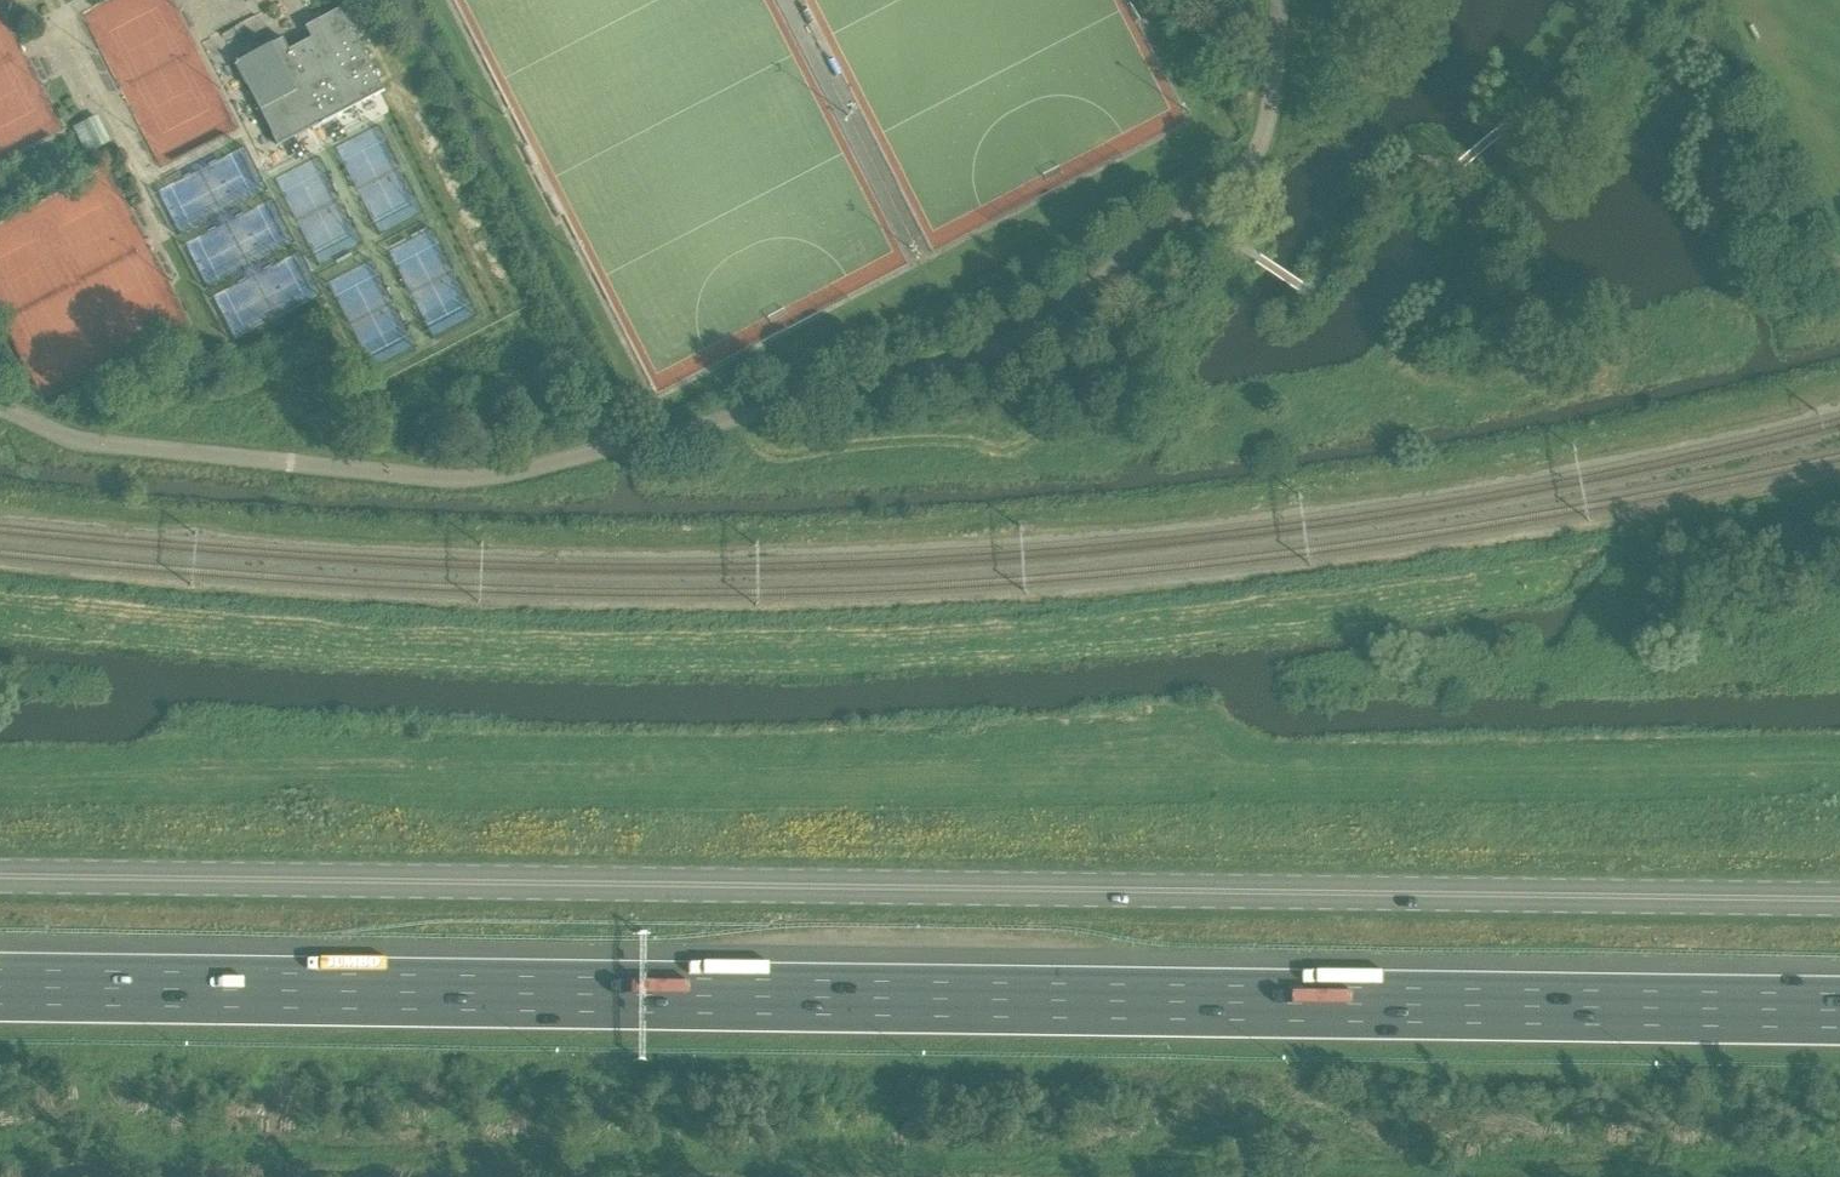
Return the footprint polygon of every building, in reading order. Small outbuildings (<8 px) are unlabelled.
[(252,96),(276,143),(325,119),(383,91),(340,7),(317,19),(323,31),(288,49),(282,37),(247,55),(264,90),(252,96)]
